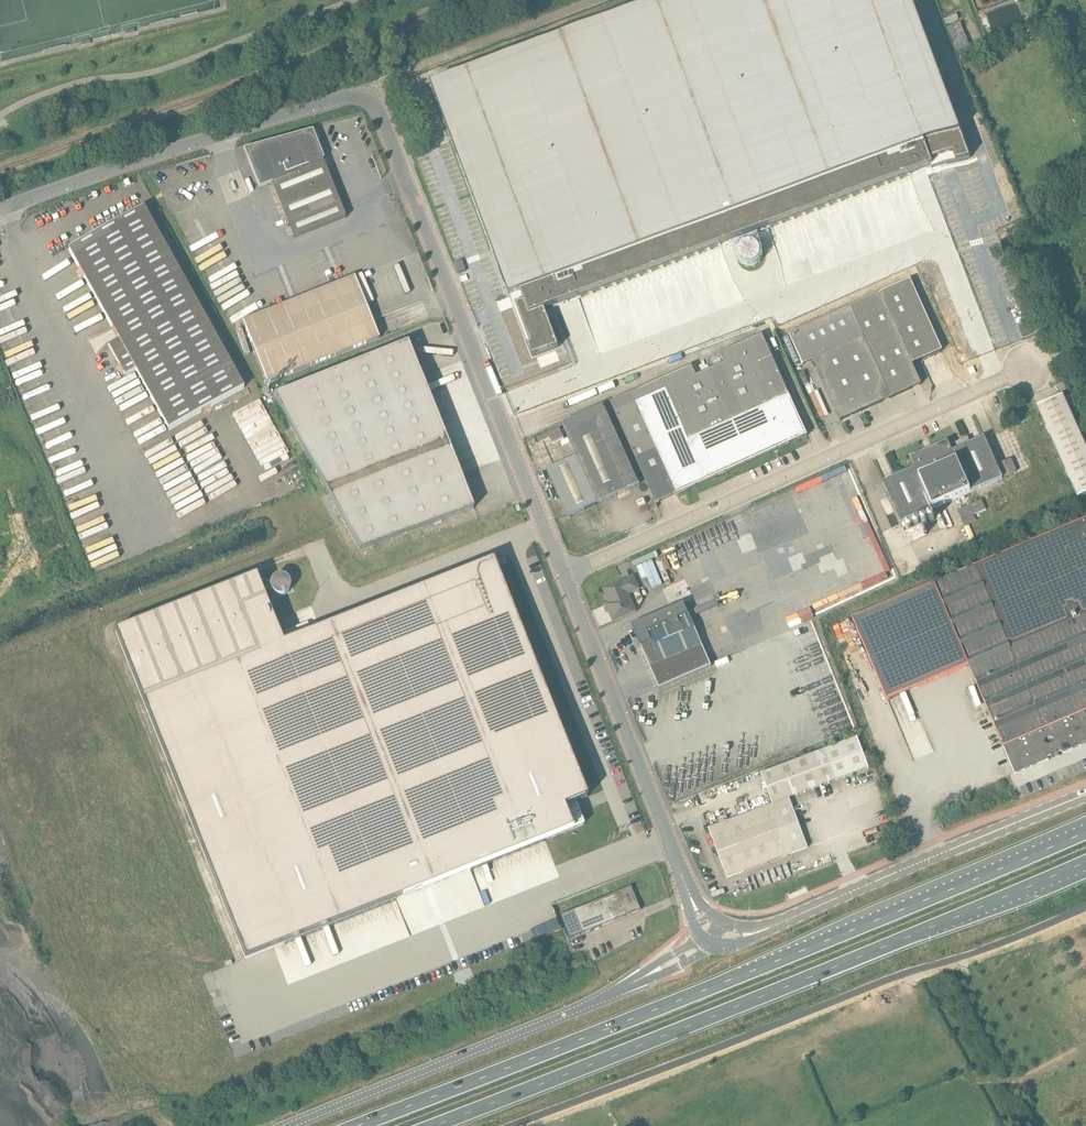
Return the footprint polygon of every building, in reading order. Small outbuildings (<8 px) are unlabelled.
[(549,308),(940,152),(941,155),(969,143),(912,0),(642,0),(430,85),(514,296),(517,295),(520,304),(518,305),(522,315),(524,314),(535,343),(533,343),(538,355),(563,345),(549,308)] [(960,23),(947,28),(960,63),(974,57),(960,23)] [(294,239),(346,218),(319,152),(317,153),(315,148),(311,146),(306,148),(305,146),(253,167),(257,177),(261,188),(272,184),(294,239)] [(69,250),(74,259),(118,340),(109,345),(126,376),(136,371),(169,430),(244,388),(144,208),(69,250)] [(267,384),(369,343),(379,339),(354,277),(243,322),(267,384)] [(836,411),(840,421),(921,385),(913,366),(943,352),(911,280),(790,334),(804,365),(814,361),(836,411)] [(655,502),(656,504),(807,436),(803,426),(763,335),(721,353),(726,363),(697,376),(692,366),(611,402),(651,494),(655,502)] [(329,495),(449,447),(408,344),(274,397),(329,495)] [(1042,418),(1078,499),(1085,495),(1085,448),(1063,396),(1038,408),(1042,418)] [(639,485),(607,413),(604,406),(563,424),(578,457),(547,471),(568,517),(585,509),(595,531),(606,526),(601,515),(604,514),(599,503),(639,485)] [(1012,459),(997,465),(984,438),(971,444),(968,438),(953,444),(956,450),(952,452),(948,442),(911,459),(915,469),(883,483),(902,524),(1018,472),(1012,459)] [(360,551),(463,513),(473,509),(449,447),(329,495),(360,551)] [(804,496),(831,486),(832,489),(859,479),(854,466),(750,505),(757,522),(807,503),(804,496)] [(756,471),(732,480),(736,488),(759,479),(756,471)] [(224,488),(216,492),(223,510),(244,501),(242,495),(248,493),(241,477),(222,485),(224,488)] [(658,507),(656,504),(655,502),(648,505),(651,510),(658,507)] [(932,577),(850,611),(885,693),(966,659),(1011,764),(1015,774),(1048,760),(1048,758),(1052,756),(1053,758),(1058,756),(1057,754),(1062,752),(1063,754),(1085,744),(1085,715),(1085,712),(1085,711),(1085,519),(949,577),(946,571),(932,577)] [(636,561),(643,579),(649,577),(654,588),(664,583),(652,554),(636,561)] [(256,575),(119,629),(249,958),(573,829),(564,807),(588,798),(493,560),(283,643),(256,575)] [(634,576),(622,581),(603,589),(609,604),(605,605),(613,622),(636,612),(629,595),(640,590),(634,576)] [(719,597),(717,591),(692,601),(696,612),(722,602),(724,607),(749,597),(745,587),(719,597)] [(632,626),(639,642),(660,689),(712,666),(684,603),(632,626)] [(755,684),(760,659),(755,658),(750,683),(755,684)] [(762,773),(773,804),(709,829),(727,878),(808,848),(789,799),(869,769),(857,737),(762,773)] [(640,911),(631,887),(573,910),(583,933),(640,911)] [(534,936),(560,930),(558,921),(532,927),(534,936)]
